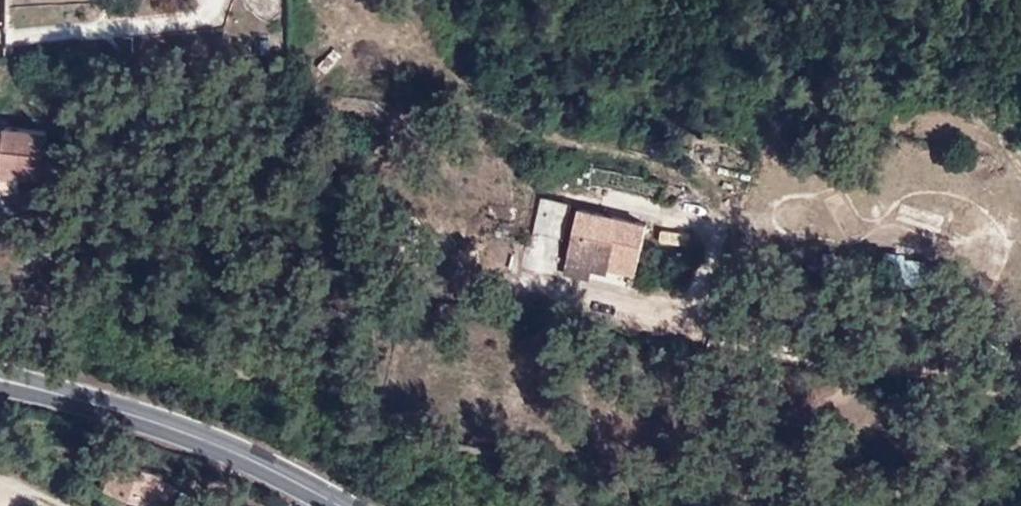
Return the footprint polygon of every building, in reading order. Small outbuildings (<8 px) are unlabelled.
[(4,173),(44,178),(49,132),(8,127),(8,134),(0,133),(0,179),(4,179),(4,173)] [(648,222),(581,207),(570,255),(593,260),(592,266),(594,266),(608,269),(609,265),(611,257),(619,259),(618,267),(636,271),(648,222)] [(593,260),(570,255),(566,271),(591,277),(594,266),(592,266),(593,260)] [(609,265),(618,267),(619,259),(611,257),(609,265)] [(149,478),(153,467),(141,463),(137,474),(149,478)] [(153,467),(149,478),(137,474),(123,469),(114,496),(141,505),(161,505),(164,495),(179,500),(185,484),(171,479),(172,474),(153,467)]
